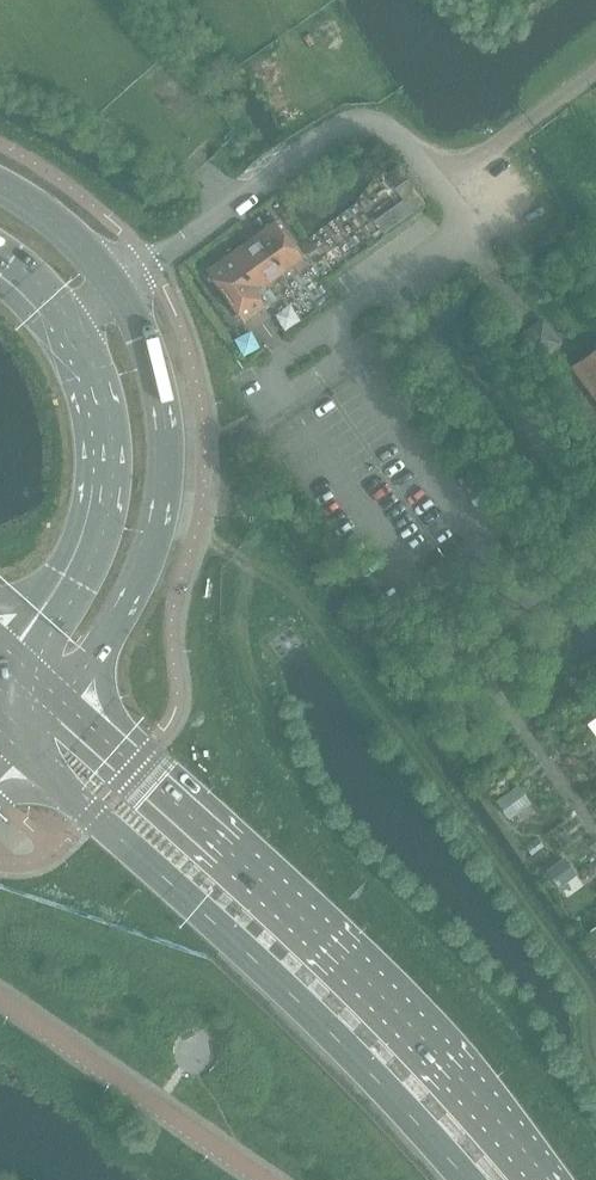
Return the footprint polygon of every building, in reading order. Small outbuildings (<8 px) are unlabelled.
[(297,262),(301,259),(274,222),(206,271),(243,322),(275,299),(268,289),(267,290),(264,286),(297,262)] [(517,335),(536,361),(561,343),(543,317),(517,335)] [(572,368),(595,400),(595,350),(572,368)] [(510,819),(531,803),(518,785),(496,800),(510,819)] [(578,875),(565,857),(547,870),(561,887),(578,875)]
